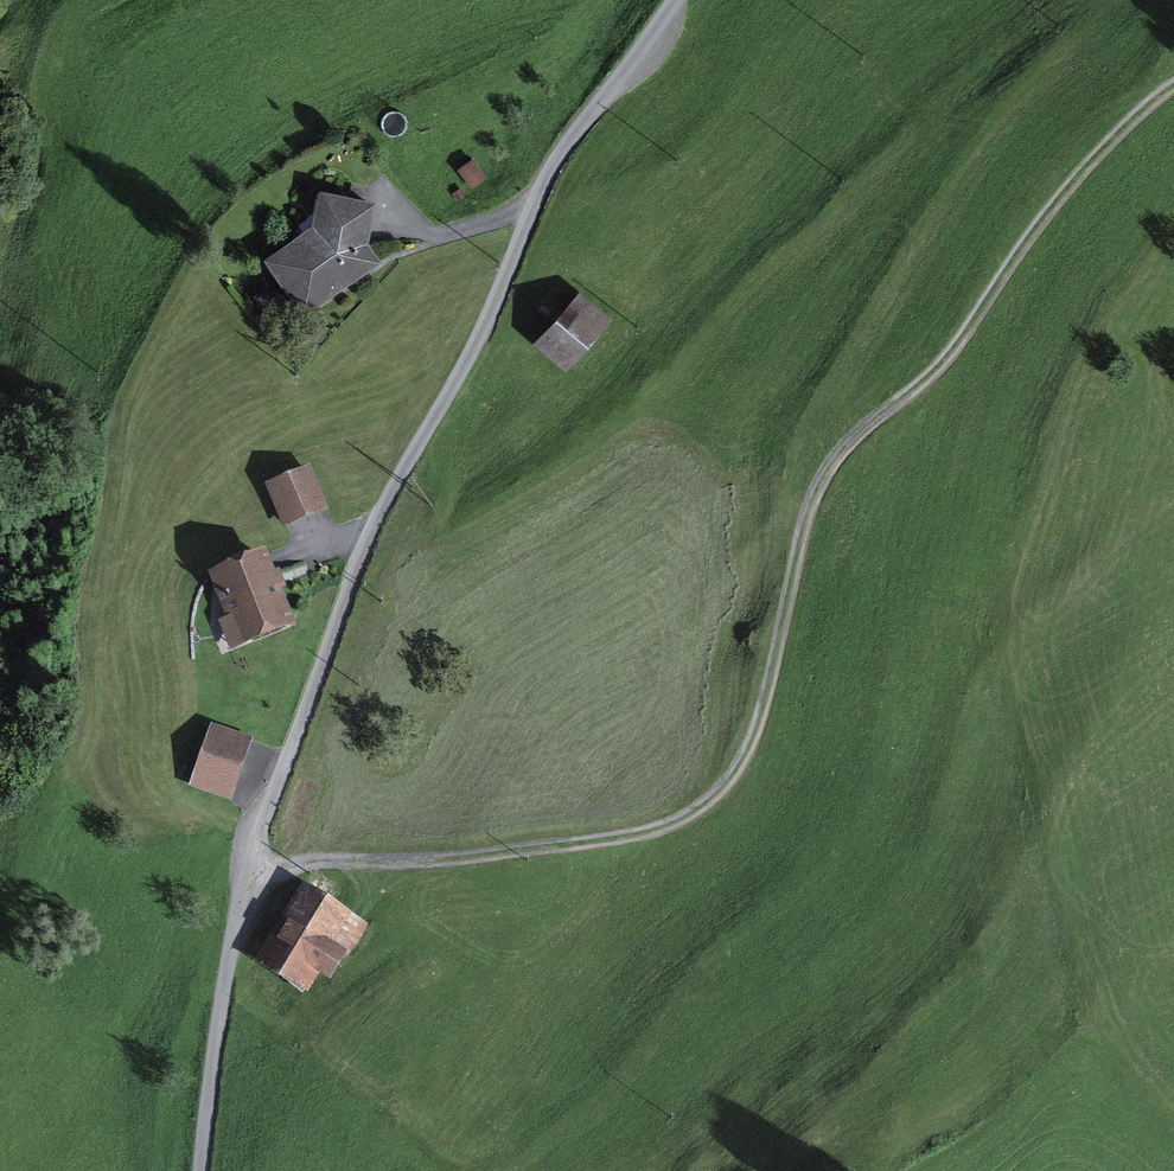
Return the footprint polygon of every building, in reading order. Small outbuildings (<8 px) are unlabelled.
[(473,157),(458,168),(473,187),(487,175),(473,157)] [(376,194),(318,185),(312,223),(265,254),(302,311),(383,258),(370,237),(376,194)] [(468,195),(463,187),(454,192),(459,201),(468,195)] [(612,316),(580,287),(533,338),(566,368),(612,316)] [(311,464),(265,482),(283,527),(329,508),(311,464)] [(228,559),(208,571),(226,615),(219,620),(230,649),(297,624),(283,588),(286,585),(279,568),(275,570),(266,548),(245,552),(228,559)] [(254,737),(212,722),(189,785),(231,800),(254,737)] [(369,923),(304,883),(257,958),(308,990),(319,972),(331,979),(348,951),(351,953),(369,923)]
